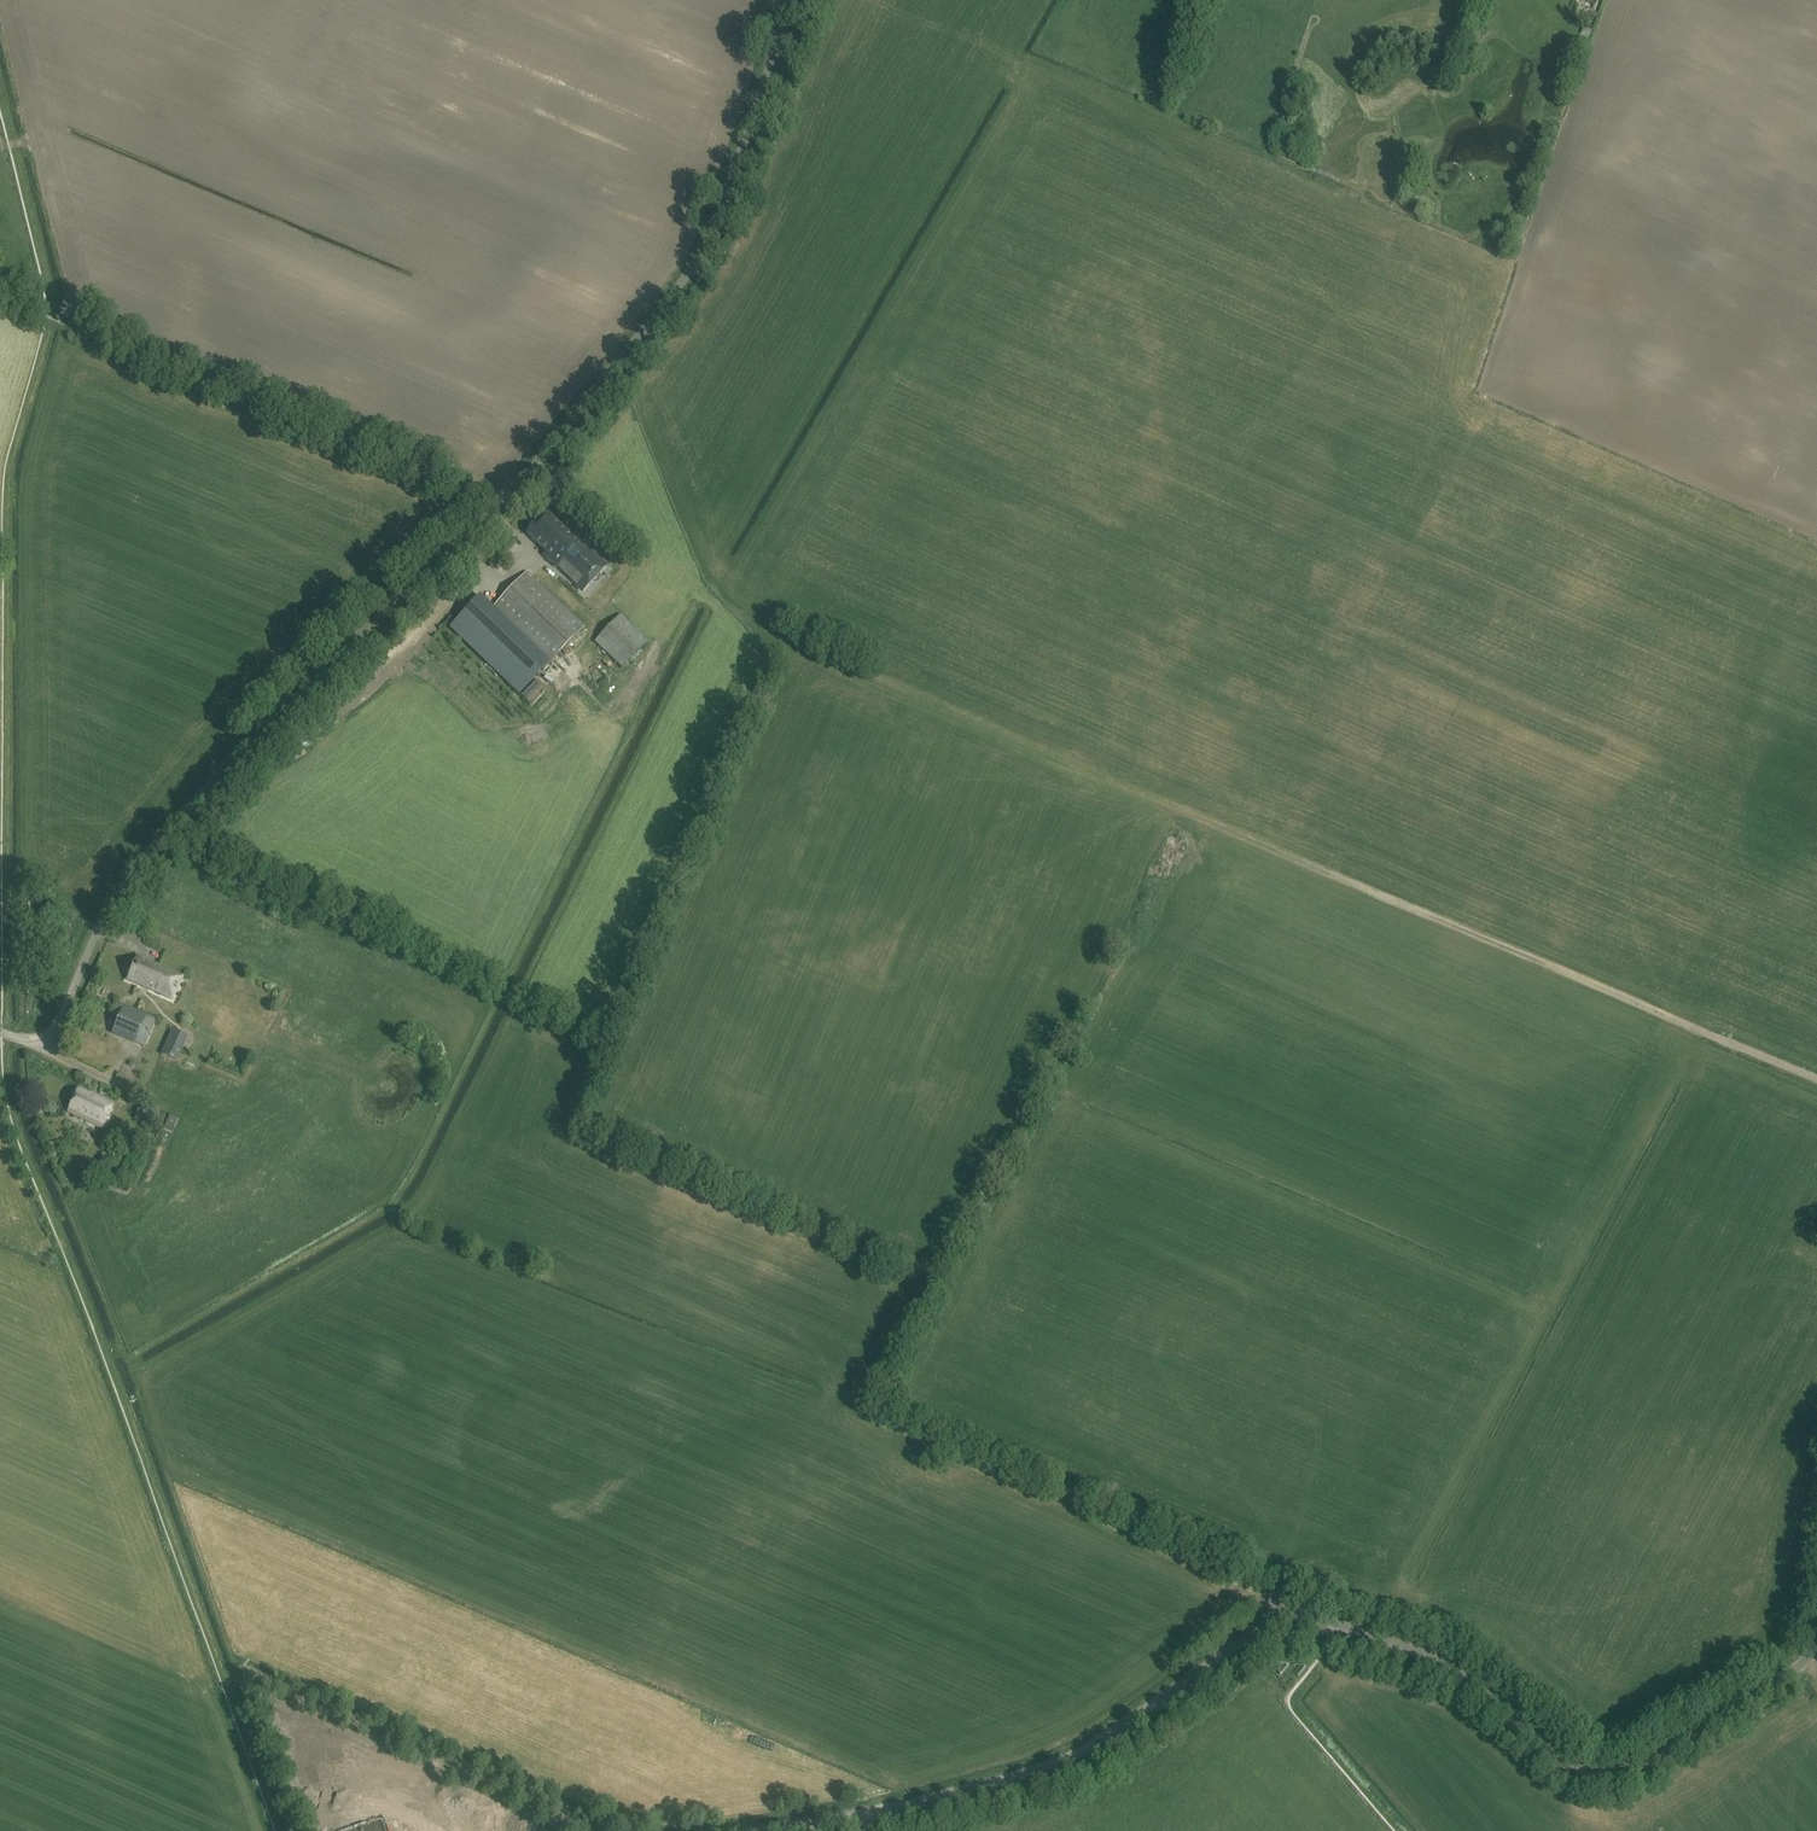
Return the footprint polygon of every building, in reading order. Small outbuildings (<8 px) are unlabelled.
[(1590,45),(1596,32),(1587,27),(1581,41),(1590,45)] [(567,532),(547,513),(527,533),(547,553),(544,556),(557,568),(561,564),(568,571),(565,574),(571,580),(577,574),(587,583),(599,571),(596,569),(603,562),(589,548),(588,550),(582,543),(583,542),(574,533),(567,532)] [(514,563),(510,555),(502,560),(506,567),(514,563)] [(550,663),(584,628),(526,572),(492,608),(550,663)] [(660,604),(654,609),(658,615),(665,609),(660,604)] [(630,616),(625,611),(595,641),(623,669),(649,642),(627,620),(630,616)] [(173,1000),(183,977),(137,957),(127,980),(173,1000)] [(111,1034),(143,1048),(156,1019),(117,1002),(107,1024),(114,1027),(111,1034)] [(177,1062),(188,1037),(172,1030),(161,1055),(177,1062)] [(97,1100),(78,1091),(67,1114),(102,1131),(115,1104),(99,1096),(97,1100)] [(166,1129),(175,1133),(180,1120),(171,1116),(166,1129)]
